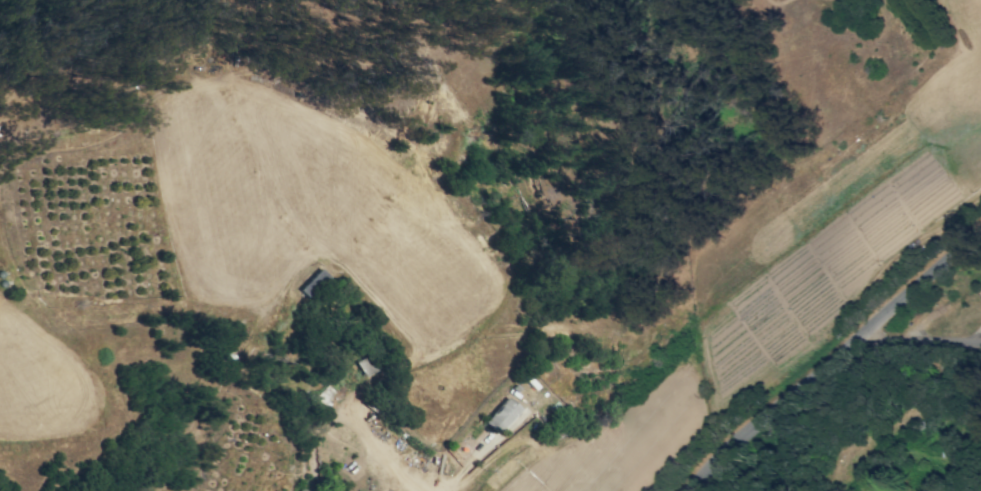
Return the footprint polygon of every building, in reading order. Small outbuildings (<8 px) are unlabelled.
[(298,289),(309,300),(330,280),(320,268),(298,289)] [(485,421),(497,432),(521,409),(509,397),(485,421)]
